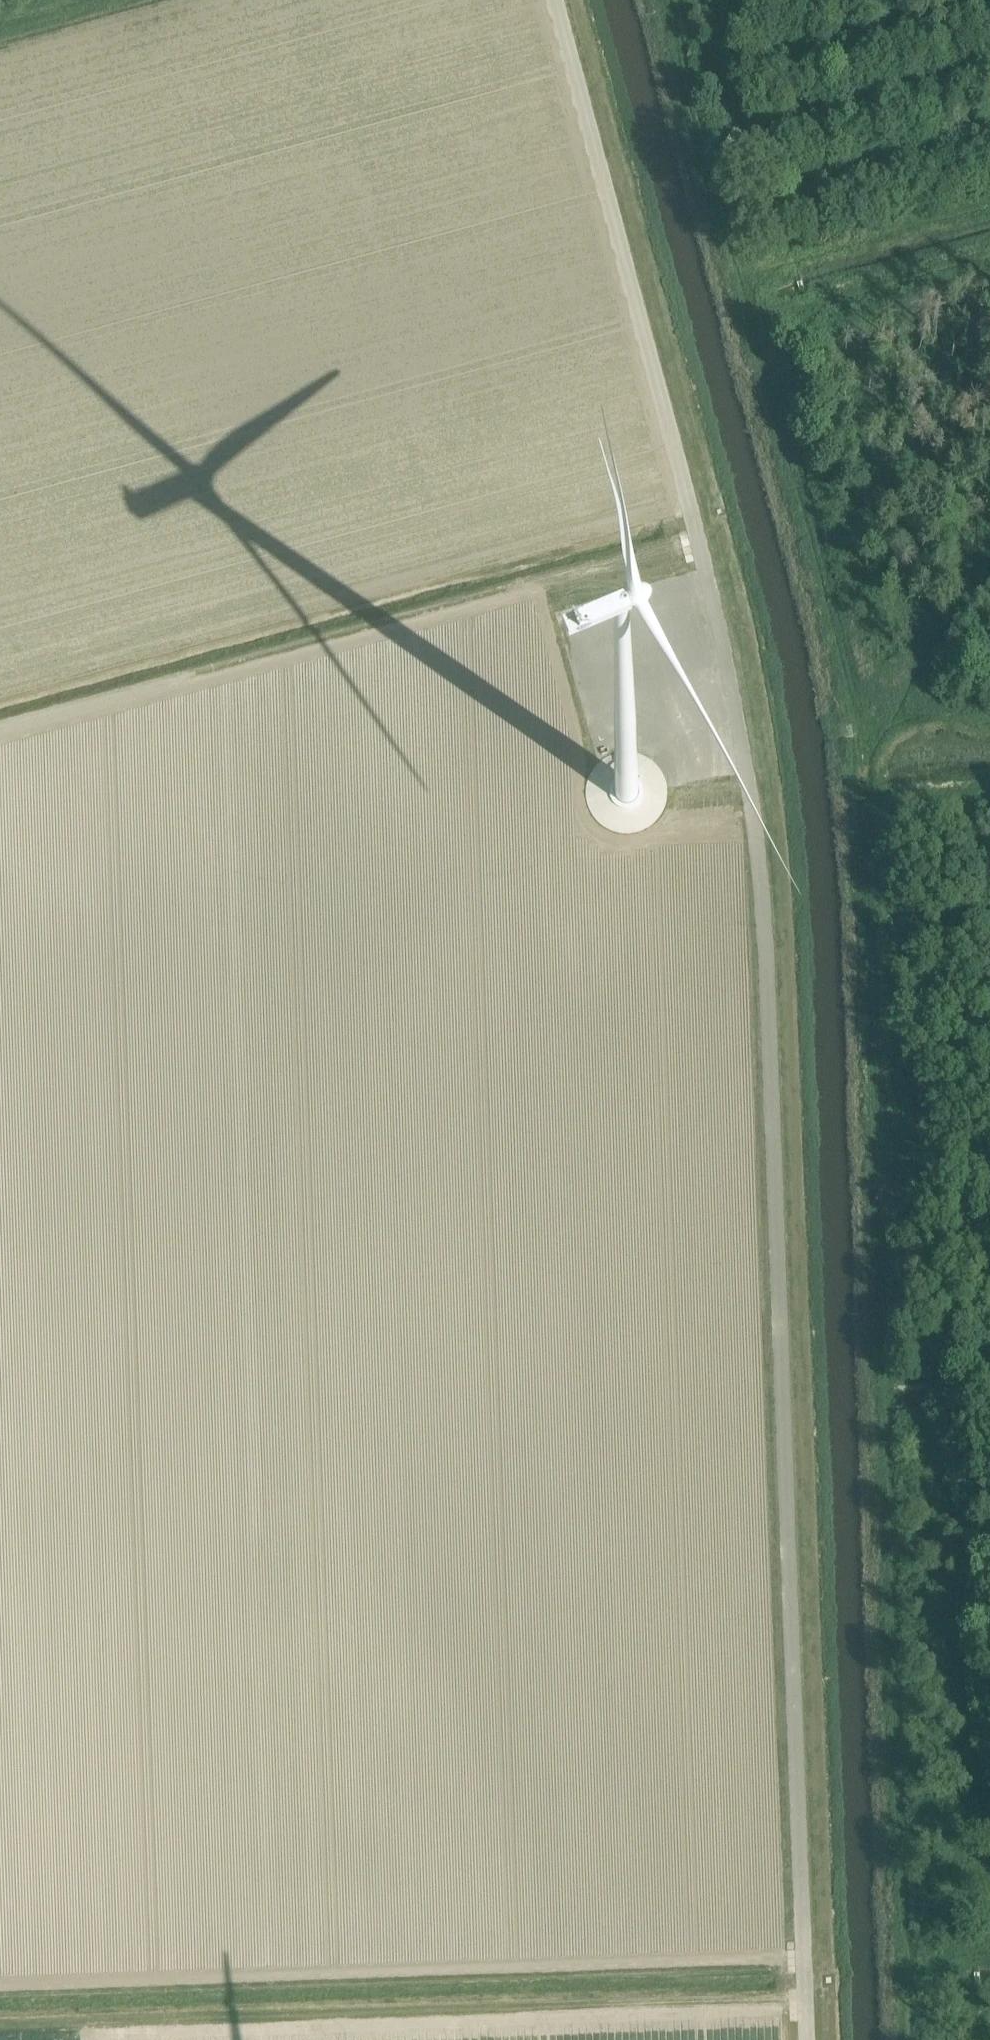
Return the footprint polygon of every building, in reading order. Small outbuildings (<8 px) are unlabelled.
[(638,794),(638,792),(638,790),(638,788),(637,786),(636,785),(635,783),(633,782),(632,781),(630,780),(628,780),(626,780),(624,780),(622,780),(621,781),(619,782),(618,783),(616,785),(615,786),(615,788),(614,790),(614,792),(614,794),(615,796),(615,797),(616,799),(618,800),(619,802),(621,803),(622,803),(624,804),(626,804),(628,804),(630,803),(632,803),(633,802),(635,800),(636,799),(637,797),(638,796),(638,794)]
